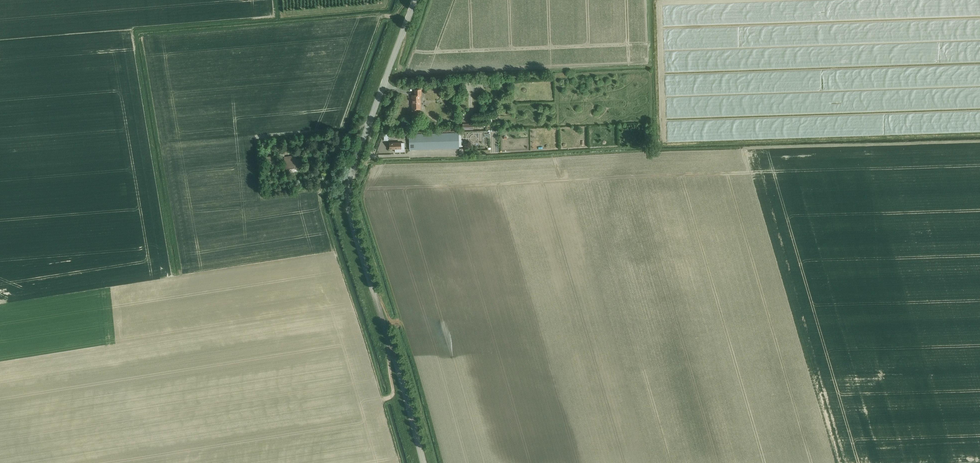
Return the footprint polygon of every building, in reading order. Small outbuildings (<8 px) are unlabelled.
[(419,95),(421,95),(421,89),(414,89),(415,95),(412,95),(412,109),(421,109),(420,101),(419,101),(419,95)] [(409,150),(459,148),(459,132),(409,134),(409,150)] [(297,171),(296,167),(303,165),(302,159),(296,160),(295,155),(284,157),(286,168),(289,168),(290,172),(297,171)] [(266,157),(267,165),(275,164),(274,156),(266,157)]
